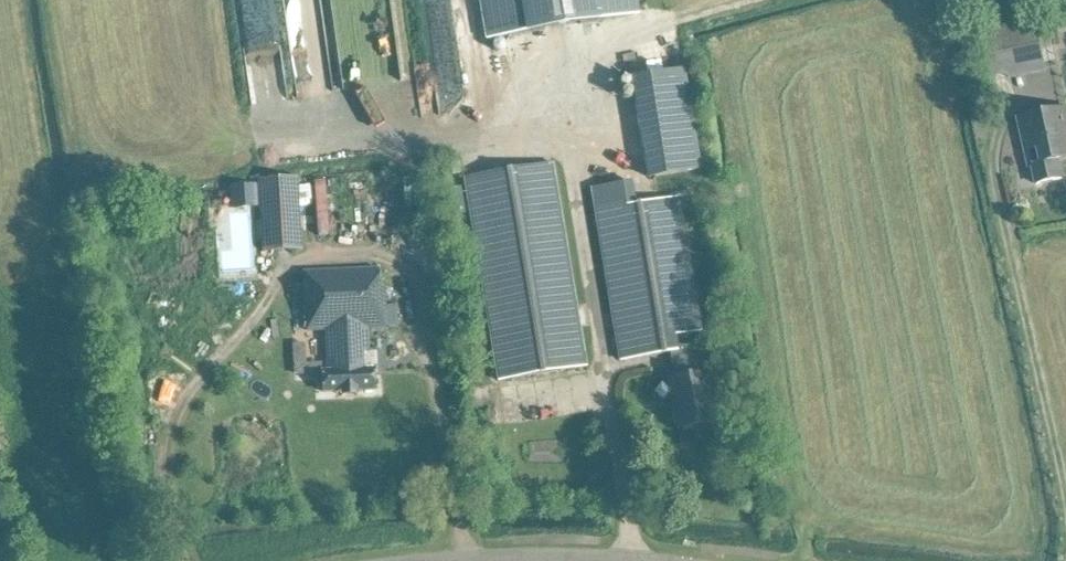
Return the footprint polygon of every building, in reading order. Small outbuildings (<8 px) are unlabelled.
[(631,0),(484,0),(490,40),(634,17),(631,0)] [(1043,63),(1037,38),(985,50),(990,75),(1043,63)] [(700,170),(684,72),(632,80),(648,178),(700,170)] [(1020,127),(1026,154),(1030,153),(1031,159),(1025,160),(1028,172),(1034,170),(1037,185),(1062,179),(1058,161),(1061,160),(1058,147),(1065,145),(1065,116),(1020,127)] [(498,381),(585,367),(553,166),(465,180),(498,381)] [(301,251),(296,178),(258,180),(263,253),(301,251)] [(674,380),(670,381),(678,429),(712,423),(705,375),(702,375),(697,346),(678,349),(676,336),(702,331),(682,200),(636,207),(632,183),(592,190),(621,362),(669,354),(674,380)] [(255,212),(254,189),(232,191),(233,213),(255,212)] [(457,218),(465,217),(462,193),(454,194),(457,218)] [(361,329),(385,328),(396,328),(395,307),(384,307),(383,290),(379,289),(379,271),(304,275),(307,331),(325,330),(327,372),(322,373),(323,393),(375,390),(374,371),(364,372),(361,329)] [(294,376),(321,375),(321,364),(306,364),(305,345),(293,346),(294,376)]
